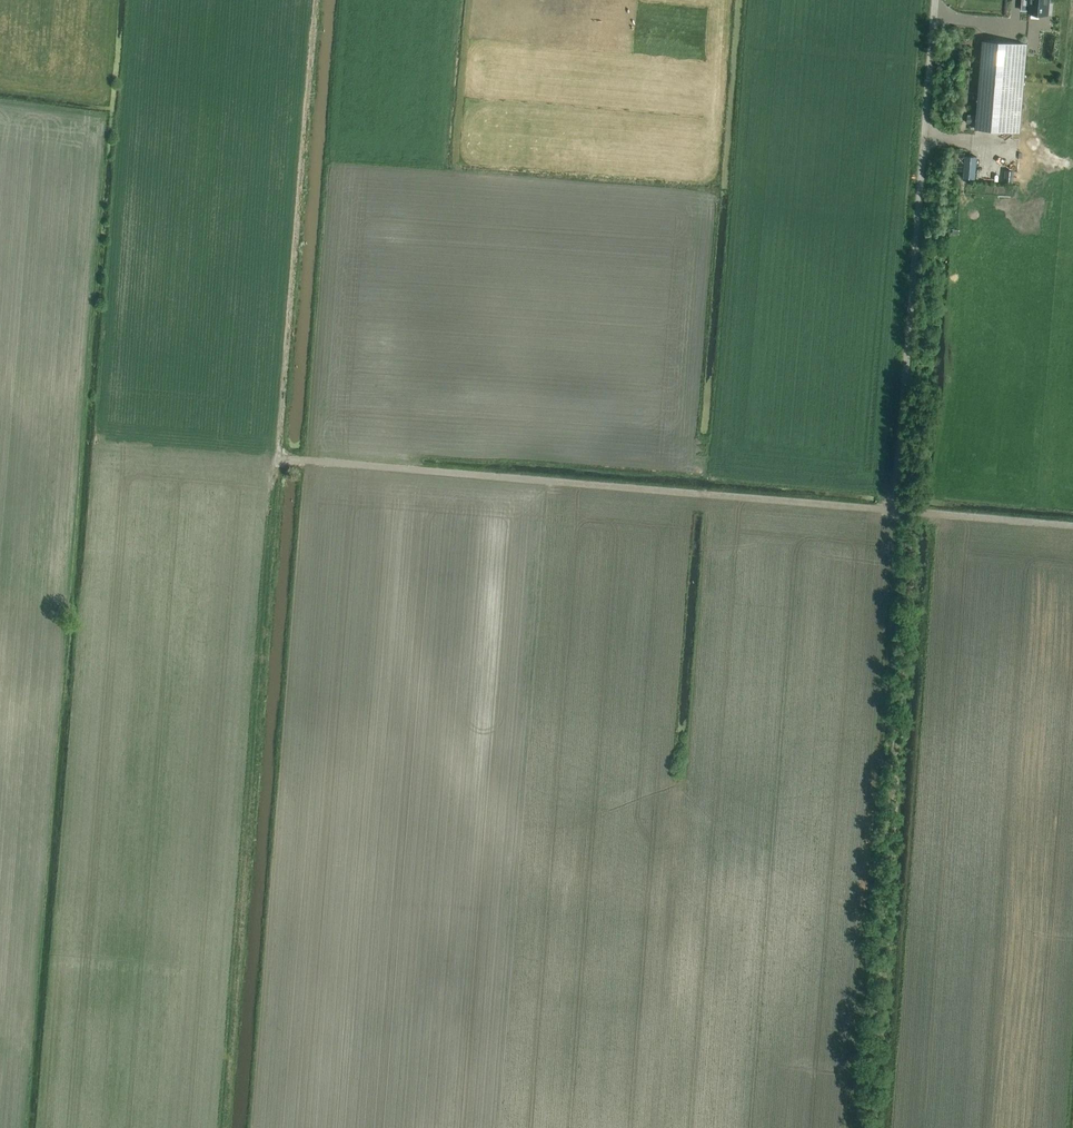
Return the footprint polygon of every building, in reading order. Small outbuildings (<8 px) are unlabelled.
[(1021,10),(1029,11),(1029,14),(1048,16),(1049,0),(1021,0),(1021,10)] [(1019,133),(1026,45),(982,41),(975,130),(1019,133)] [(965,156),(963,178),(975,179),(977,157),(965,156)] [(1008,169),(1007,180),(1015,181),(1017,170),(1008,169)]
